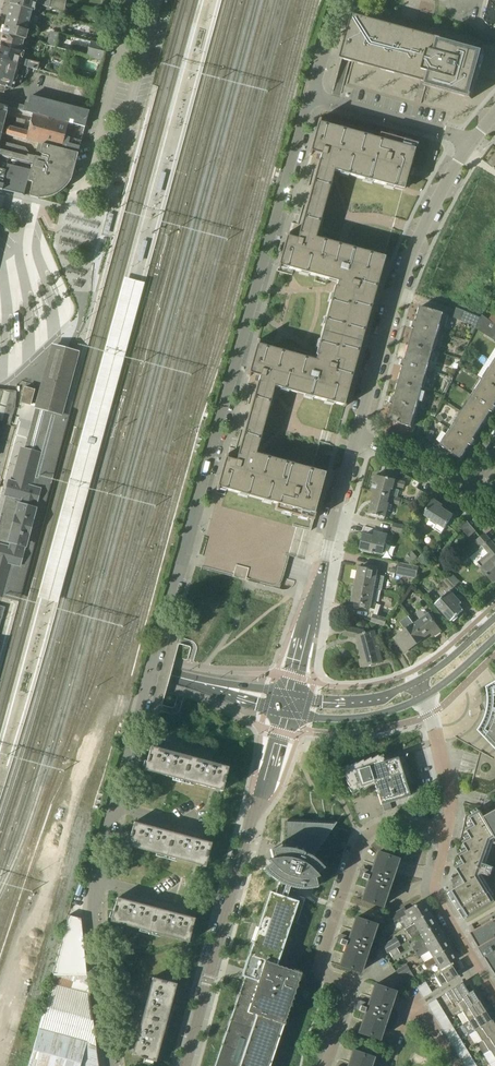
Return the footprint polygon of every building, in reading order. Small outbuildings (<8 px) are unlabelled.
[(66,3),(50,0),(12,0),(11,4),(32,10),(41,12),(42,5),(64,10),(66,3)] [(489,1),(484,20),(494,32),(494,6),(489,1)] [(26,30),(32,10),(11,4),(4,30),(27,35),(28,30),(26,30)] [(342,59),(427,82),(426,86),(472,99),(486,50),(354,14),(342,59)] [(26,40),(27,35),(4,30),(0,43),(21,49),(23,44),(27,45),(26,47),(41,51),(42,48),(45,48),(46,45),(26,40)] [(51,31),(47,45),(56,48),(60,33),(51,31)] [(103,60),(107,46),(91,41),(87,56),(103,60)] [(21,49),(0,43),(0,44),(0,60),(28,67),(40,70),(41,67),(39,66),(40,63),(24,59),(23,61),(19,60),(21,49)] [(28,67),(0,60),(0,92),(5,93),(6,87),(13,89),(15,82),(21,84),(23,77),(25,78),(26,75),(27,75),(28,71),(27,70),(28,67)] [(89,111),(31,96),(29,102),(25,101),(24,106),(0,99),(0,111),(7,113),(8,107),(33,113),(85,126),(89,111)] [(7,113),(0,111),(0,133),(2,134),(21,139),(24,129),(10,126),(6,128),(3,127),(7,113)] [(78,152),(85,126),(33,113),(29,130),(24,129),(21,139),(78,152)] [(311,531),(322,491),(320,490),(325,473),(313,469),(316,456),(317,456),(318,452),(320,444),(331,403),(345,407),(387,257),(385,256),(408,173),(410,173),(411,168),(418,144),(386,135),(380,133),(341,123),(340,128),(320,123),(320,120),(319,119),(278,269),(279,269),(280,266),(289,268),(282,294),(268,347),(258,344),(259,341),(258,341),(248,376),(226,454),(216,490),(216,493),(199,555),(206,557),(203,568),(216,572),(245,580),(257,583),(258,584),(270,587),(275,587),(279,584),(282,580),(297,527),(311,531)] [(4,156),(33,163),(31,169),(28,181),(33,182),(29,196),(39,199),(39,198),(43,198),(46,197),(49,197),(51,196),(54,195),(57,193),(57,194),(58,193),(61,191),(63,189),(65,187),(67,185),(69,183),(70,179),(77,154),(78,154),(78,153),(43,144),(40,153),(36,155),(35,157),(28,155),(29,152),(26,148),(0,141),(0,155),(4,156)] [(0,168),(0,189),(24,195),(28,181),(31,169),(8,164),(7,170),(1,168),(0,168)] [(167,172),(161,170),(156,191),(161,192),(167,172)] [(148,241),(143,239),(137,260),(143,261),(148,241)] [(134,326),(145,282),(124,277),(115,315),(129,319),(127,324),(134,326)] [(441,326),(445,313),(421,306),(417,322),(415,321),(415,322),(413,327),(413,328),(415,329),(410,344),(434,351),(441,326)] [(481,316),(463,310),(457,308),(454,317),(477,326),(481,316)] [(477,326),(475,329),(494,341),(494,339),(494,325),(481,315),(481,316),(477,326)] [(423,389),(434,351),(410,344),(406,359),(404,359),(404,360),(402,365),(402,366),(404,366),(400,382),(423,389)] [(38,403),(37,407),(61,413),(77,353),(72,352),(53,347),(38,403)] [(115,356),(108,354),(103,373),(110,374),(117,376),(122,357),(115,356)] [(484,379),(494,386),(494,361),(484,379)] [(484,379),(462,412),(483,425),(492,411),(493,413),(494,410),(494,386),(484,379)] [(412,427),(423,389),(400,382),(395,397),(393,397),(393,398),(392,403),(391,404),(393,404),(389,420),(412,427)] [(25,387),(21,402),(23,403),(31,405),(32,401),(35,390),(25,387)] [(328,429),(338,431),(344,407),(337,405),(335,410),(338,411),(337,418),(331,417),(328,429)] [(474,439),(483,425),(462,412),(441,445),(462,458),(470,445),(472,446),(472,445),(476,440),(474,439)] [(0,594),(2,595),(10,562),(19,565),(30,527),(40,488),(31,486),(40,454),(26,450),(30,434),(30,432),(29,430),(27,429),(22,428),(17,447),(22,449),(16,470),(15,470),(14,474),(15,474),(13,482),(10,481),(6,495),(8,496),(3,513),(0,523),(0,595),(0,594)] [(376,491),(392,496),(394,485),(404,488),(404,489),(415,492),(418,485),(406,482),(388,477),(388,478),(376,474),(372,491),(375,492),(376,491)] [(421,490),(414,502),(422,504),(428,494),(421,490)] [(401,498),(392,496),(376,491),(375,492),(370,513),(380,516),(380,515),(386,517),(391,499),(393,500),(393,503),(399,505),(401,498)] [(434,528),(437,523),(445,528),(453,515),(442,508),(443,505),(433,499),(424,514),(431,519),(428,524),(434,528)] [(75,503),(69,501),(63,523),(69,525),(75,526),(81,505),(75,503)] [(470,537),(476,531),(468,521),(462,528),(470,537)] [(405,533),(407,527),(394,523),(392,530),(405,533)] [(361,548),(383,554),(386,540),(391,542),(393,536),(376,532),(377,533),(376,537),(365,534),(361,548)] [(475,543),(480,549),(483,546),(489,553),(478,562),(494,582),(494,544),(486,534),(475,543)] [(407,557),(405,559),(411,564),(418,557),(412,552),(411,553),(411,552),(406,556),(407,557)] [(422,564),(429,557),(425,553),(418,559),(422,564)] [(418,574),(419,567),(400,563),(398,570),(418,574)] [(356,585),(374,588),(382,590),(385,576),(377,575),(378,568),(369,566),(368,569),(359,567),(356,585)] [(447,577),(459,590),(464,586),(452,573),(447,577)] [(454,594),(459,590),(447,577),(442,582),(450,590),(436,604),(452,621),(453,620),(454,621),(459,617),(458,616),(464,610),(460,605),(462,603),(454,594)] [(373,596),(374,588),(356,585),(356,586),(354,586),(353,593),(354,594),(353,601),(355,601),(354,606),(355,608),(357,608),(359,608),(360,607),(361,606),(362,603),(363,604),(362,607),(363,607),(362,607),(363,608),(366,608),(367,608),(370,610),(372,602),(375,602),(376,596),(373,596)] [(378,616),(381,604),(378,603),(372,621),(385,625),(387,619),(378,616)] [(414,624),(425,638),(425,637),(431,632),(434,636),(442,631),(429,614),(415,624),(415,623),(414,624)] [(406,652),(425,638),(414,624),(409,616),(401,622),(406,630),(395,638),(406,652)] [(387,635),(391,630),(387,624),(383,629),(387,635)] [(363,667),(383,661),(375,631),(368,633),(367,632),(365,632),(364,630),(346,627),(345,635),(358,637),(360,647),(362,657),(363,659),(361,659),(363,667)] [(494,698),(485,704),(484,705),(483,705),(491,718),(492,719),(490,722),(489,726),(487,729),(484,732),(494,743),(494,687),(493,689),(494,695),(494,698)] [(228,767),(209,762),(190,757),(170,752),(151,747),(149,756),(148,756),(145,770),(164,775),(183,780),(203,785),(222,791),(228,767)] [(494,758),(481,751),(480,751),(474,776),(475,777),(491,781),(494,778),(494,758)] [(345,766),(343,767),(345,771),(345,775),(347,779),(348,782),(347,782),(350,786),(350,790),(351,792),(355,790),(358,789),(359,790),(362,787),(366,787),(370,785),(374,783),(381,805),(410,796),(398,757),(384,761),(382,757),(383,756),(382,754),(378,757),(375,757),(371,759),(367,759),(363,762),(360,762),(360,761),(356,764),(352,764),(348,766),(345,766)] [(487,794),(486,795),(483,807),(483,808),(484,808),(489,817),(489,818),(494,829),(494,789),(487,794)] [(467,917),(467,918),(494,901),(494,900),(480,875),(483,874),(490,876),(492,870),(494,871),(494,868),(494,867),(487,864),(486,865),(484,864),(492,840),(494,838),(494,834),(481,810),(471,816),(476,824),(467,829),(472,836),(464,841),(469,849),(460,854),(465,861),(457,866),(463,877),(455,882),(458,888),(452,892),(467,917)] [(212,843),(192,838),(173,833),(153,827),(134,822),(132,831),(128,845),(147,851),(167,856),(186,861),(206,866),(212,843)] [(283,1024),(284,1024),(301,973),(276,965),(291,921),(299,924),(299,923),(297,922),(305,898),(299,896),(299,888),(304,889),(308,888),(313,888),(317,887),(315,878),(319,877),(317,874),(324,868),(318,863),(311,858),(314,855),(318,849),(337,822),(336,822),(334,824),(287,822),(286,822),(285,848),(281,848),(277,848),(273,849),(269,849),(272,859),(268,860),(270,863),(263,869),(267,873),(270,876),(275,880),(279,882),(278,888),(272,886),(259,927),(253,944),(256,945),(215,1065),(269,1065),(283,1024)] [(368,880),(362,899),(382,906),(387,890),(386,890),(389,882),(391,883),(389,882),(392,874),(393,875),(398,859),(377,852),(371,872),(363,869),(361,871),(358,877),(368,880)] [(175,913),(156,908),(137,903),(117,898),(111,921),(131,926),(150,931),(169,937),(189,942),(195,918),(187,916),(175,913)] [(404,927),(429,913),(422,901),(406,911),(404,907),(391,915),(395,921),(398,919),(403,928),(404,927)] [(420,933),(436,924),(429,913),(404,927),(408,934),(409,934),(412,938),(420,933)] [(81,918),(69,915),(53,974),(87,975),(84,944),(82,923),(81,918)] [(346,946),(344,954),(340,965),(360,972),(365,956),(364,956),(367,948),(369,949),(369,948),(367,948),(370,940),(371,940),(376,925),(355,918),(349,938),(341,935),(339,936),(337,943),(346,946)] [(472,932),(481,948),(489,961),(494,971),(494,920),(472,932)] [(414,951),(442,935),(436,924),(420,933),(423,938),(414,943),(415,945),(412,947),(414,951)] [(433,957),(450,947),(442,935),(414,951),(418,957),(429,951),(433,957)] [(386,953),(400,945),(396,937),(382,945),(386,953)] [(440,969),(457,959),(450,947),(433,957),(423,963),(427,968),(436,963),(440,969)] [(441,986),(458,976),(455,972),(460,969),(456,962),(435,975),(441,986)] [(399,977),(411,970),(407,964),(395,971),(399,977)] [(403,984),(412,978),(414,977),(411,970),(399,977),(403,984)] [(53,974),(39,1028),(29,1065),(99,1065),(91,1012),(92,1012),(87,975),(53,974)] [(153,977),(133,1052),(132,1055),(156,1061),(176,984),(153,977)] [(456,1001),(473,990),(469,984),(465,987),(462,982),(445,993),(452,1004),(456,1001)] [(390,1007),(391,1004),(395,991),(375,985),(368,1004),(360,1002),(358,1003),(356,1009),(365,1012),(359,1032),(379,1039),(385,1023),(384,1022),(386,1015),(388,1016),(388,1015),(386,1014),(389,1007),(390,1007)] [(420,993),(423,998),(430,993),(427,988),(420,993)] [(479,996),(474,989),(473,990),(456,1001),(462,1011),(479,1000),(477,997),(479,996)] [(485,1006),(480,999),(479,1000),(462,1011),(469,1021),(485,1010),(483,1007),(485,1006)] [(427,1004),(430,1009),(437,1005),(434,1000),(427,1004)] [(491,1016),(486,1009),(485,1010),(469,1021),(475,1031),(476,1031),(491,1021),(489,1017),(491,1016)] [(439,1025),(447,1020),(444,1016),(437,1020),(439,1025)] [(494,1019),(491,1021),(476,1031),(482,1040),(483,1040),(494,1032),(494,1021),(494,1019)] [(439,1025),(442,1029),(450,1025),(447,1020),(439,1025)] [(483,1040),(489,1050),(490,1050),(494,1046),(494,1032),(483,1040)] [(452,1045),(459,1040),(456,1036),(449,1041),(452,1045)] [(452,1045),(455,1050),(462,1045),(459,1040),(452,1045)] [(373,1057),(353,1050),(347,1065),(370,1065),(373,1057)] [(464,1065),(471,1061),(469,1056),(461,1061),(464,1065)]
